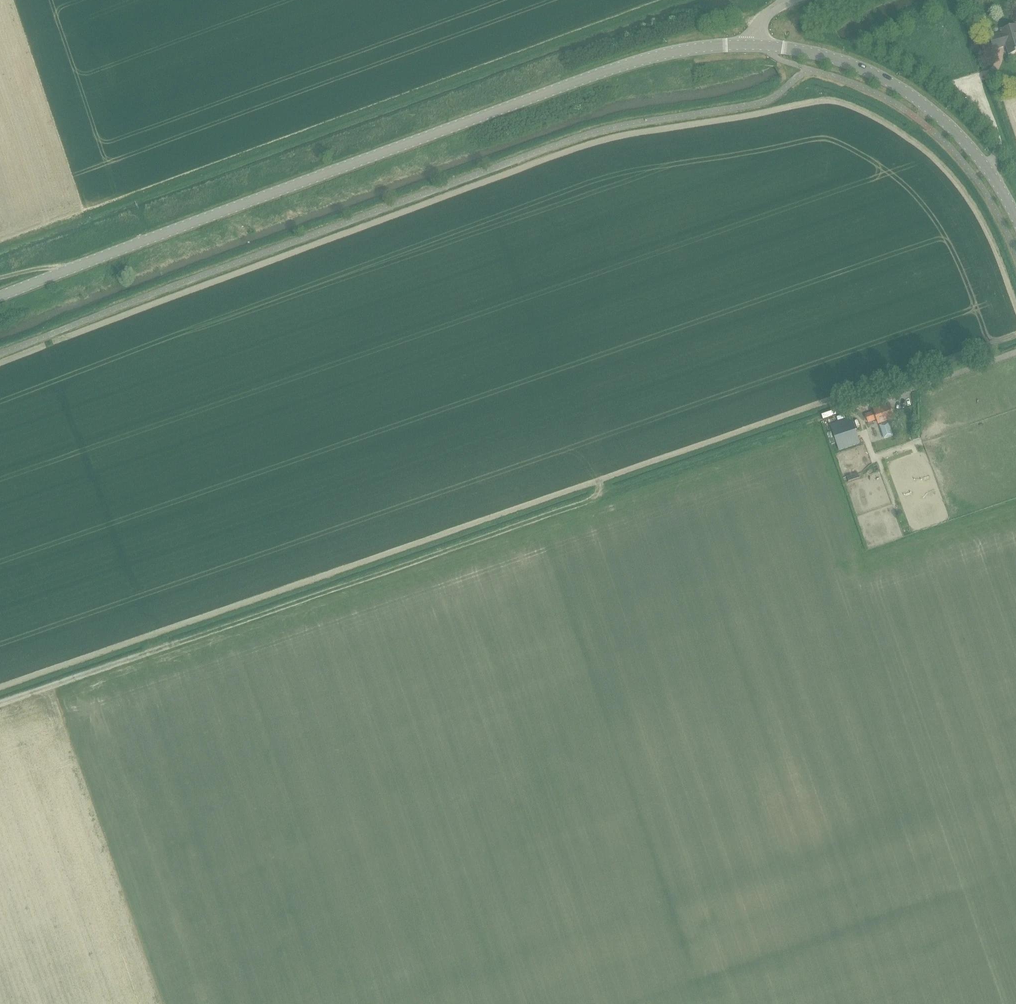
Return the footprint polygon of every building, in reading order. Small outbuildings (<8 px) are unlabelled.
[(1015,53),(1015,26),(1002,30),(1003,34),(990,37),(994,50),(1006,46),(1009,55),(1015,53)] [(866,415),(869,423),(877,420),(879,425),(881,424),(881,425),(879,426),(884,439),(893,436),(889,423),(887,423),(886,422),(894,419),(890,407),(882,410),(882,408),(874,411),(875,412),(866,415)] [(851,419),(831,426),(839,450),(860,444),(851,419)] [(855,470),(843,473),(844,478),(856,476),(855,470)]
